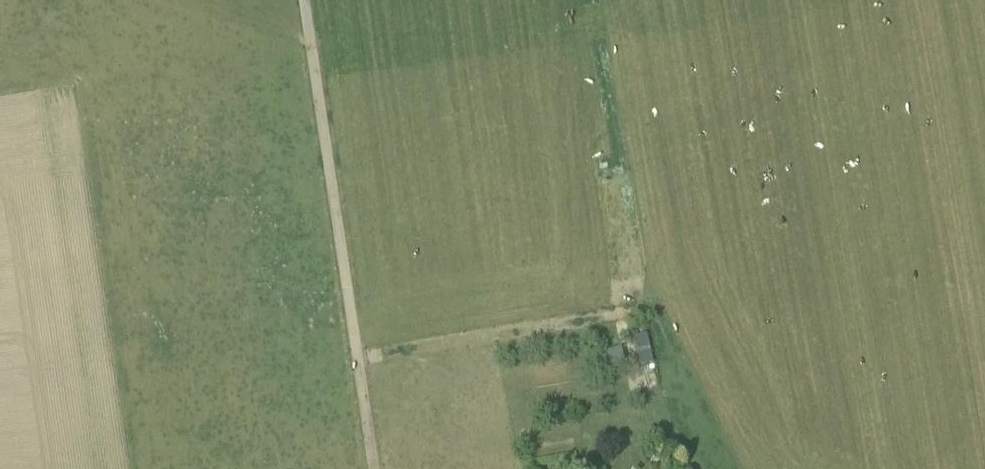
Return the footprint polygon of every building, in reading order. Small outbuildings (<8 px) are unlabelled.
[(638,367),(652,364),(646,335),(633,338),(638,367)] [(624,370),(620,349),(606,352),(610,372),(624,370)]
